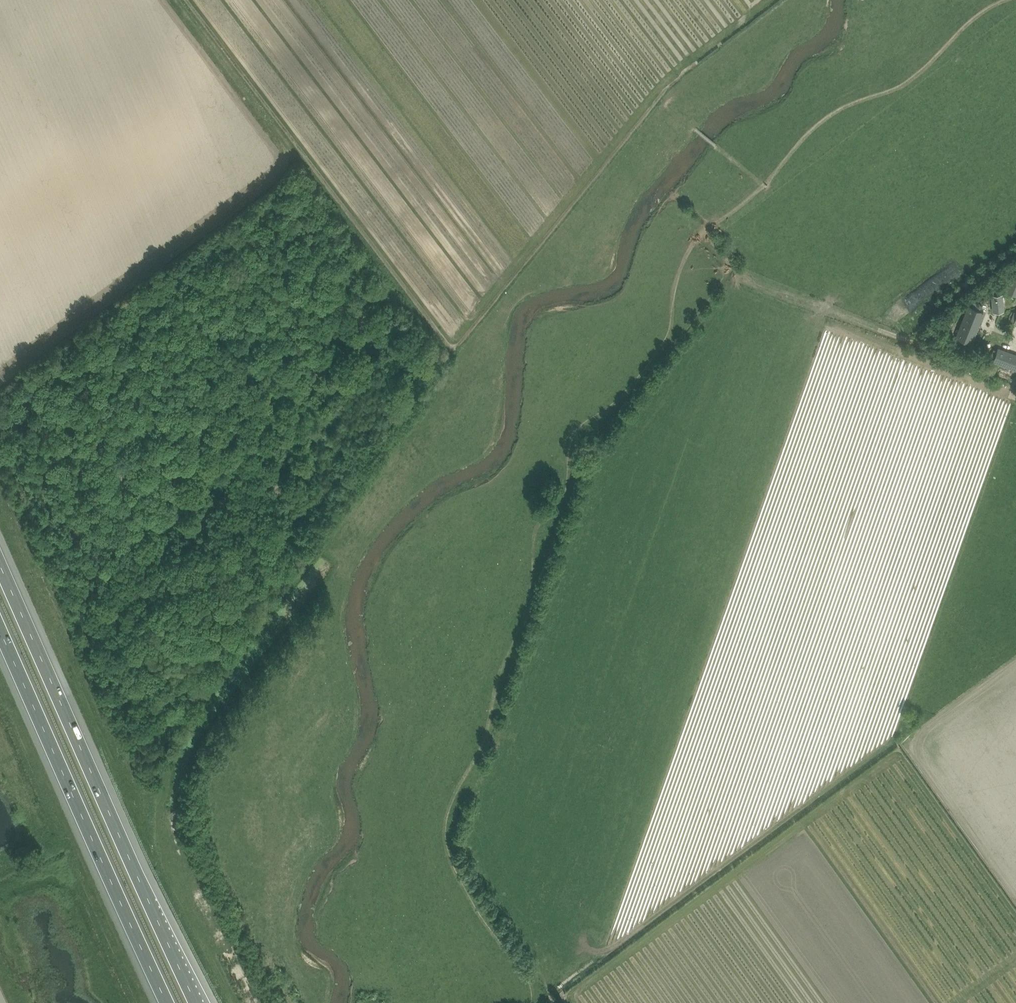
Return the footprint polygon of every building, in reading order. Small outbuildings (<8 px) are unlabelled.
[(1006,291),(1015,295),(1015,270),(1014,270),(1006,291)] [(1003,293),(992,294),(993,312),(1004,311),(1003,293)] [(968,342),(972,344),(985,311),(981,310),(983,305),(974,301),(972,306),(968,305),(955,337),(959,338),(957,343),(966,346),(968,342)] [(1015,369),(1015,355),(999,349),(995,361),(1015,369)]
